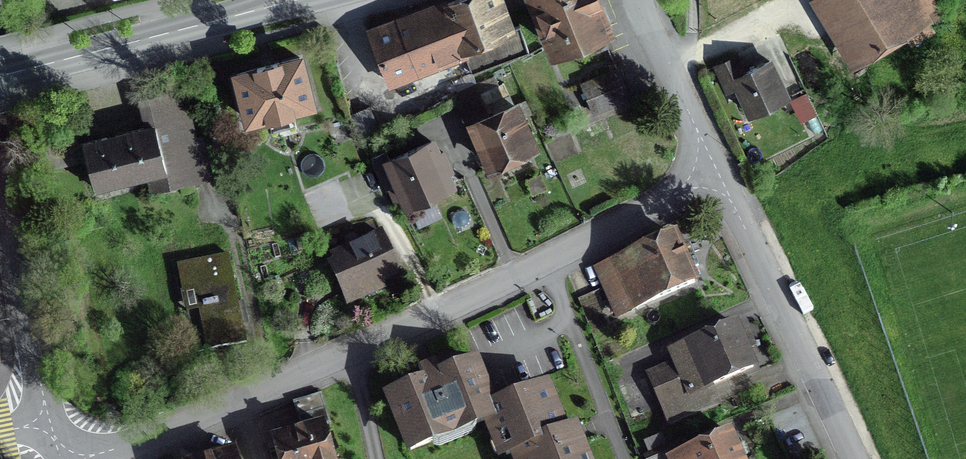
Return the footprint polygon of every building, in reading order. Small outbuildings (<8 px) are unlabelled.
[(446,4),(464,54),(515,36),(502,0),(458,0),(446,4)] [(554,66),(613,42),(596,0),(527,0),(554,66)] [(852,68),(941,15),(932,0),(812,0),(852,68)] [(388,82),(464,54),(446,4),(369,33),(388,82)] [(301,59),(234,75),(247,127),(313,111),(301,59)] [(733,59),(715,66),(727,97),(739,92),(750,118),(791,102),(775,64),(741,78),(733,59)] [(629,100),(618,72),(583,85),(594,113),(629,100)] [(508,98),(503,87),(481,97),(486,108),(508,98)] [(143,131),(80,147),(92,191),(151,175),(156,192),(211,177),(201,139),(191,142),(179,92),(136,103),(143,131)] [(516,108),(467,128),(486,175),(536,154),(516,108)] [(378,134),(369,111),(350,117),(359,141),(378,134)] [(432,145),(382,166),(402,211),(452,190),(432,145)] [(439,221),(433,208),(413,217),(419,229),(439,221)] [(619,280),(606,286),(617,314),(631,308),(632,309),(694,282),(689,269),(698,265),(689,245),(685,247),(680,249),(674,236),(611,263),(619,280)] [(337,268),(329,271),(345,306),(382,291),(379,284),(397,276),(384,246),(375,250),(370,238),(331,254),(337,268)] [(226,257),(175,267),(183,309),(197,306),(205,349),(242,342),(226,257)] [(677,364),(649,376),(668,422),(718,401),(711,384),(753,366),(745,349),(753,346),(748,336),(744,338),(741,339),(734,323),(721,329),(721,331),(672,352),(677,364)] [(406,458),(419,458),(487,432),(502,426),(496,411),(477,364),(383,402),(406,458)] [(579,432),(566,437),(547,390),(496,411),(502,426),(487,432),(498,458),(589,458),(579,432)] [(677,458),(741,458),(740,457),(747,453),(743,445),(739,446),(736,448),(729,432),(715,438),(716,439),(688,452),(689,454),(677,458)] [(276,447),(279,458),(328,458),(321,434),(276,447)] [(647,441),(652,453),(661,449),(665,447),(660,436),(647,441)] [(661,449),(652,453),(646,455),(647,458),(665,458),(666,458),(661,449)]
